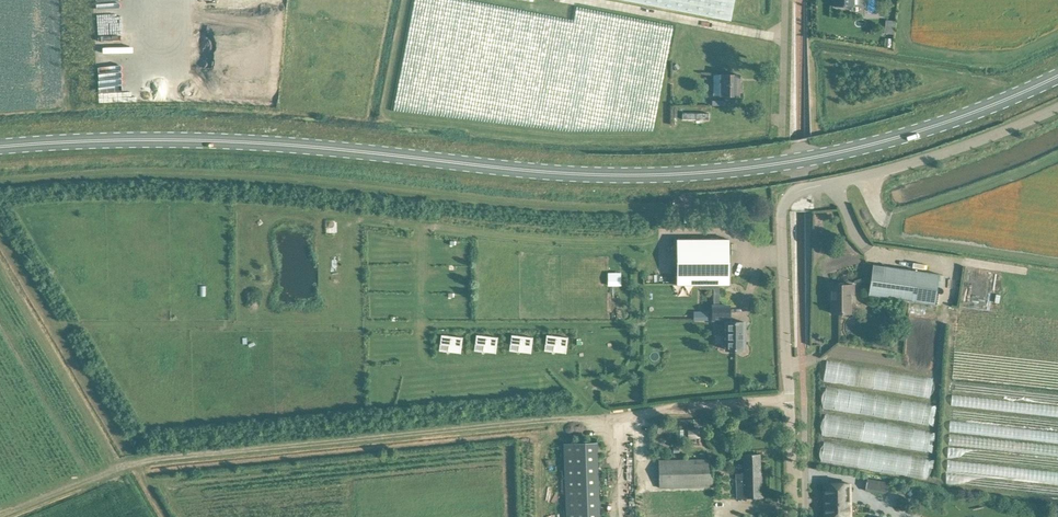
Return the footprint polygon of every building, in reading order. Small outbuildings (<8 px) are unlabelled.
[(570,19),(469,0),(413,0),(395,112),(515,126),(570,131),(653,132),(671,25),(575,7),(570,19)] [(720,19),(731,21),(735,0),(624,0),(720,19)] [(887,21),(886,33),(894,34),(896,22),(887,21)] [(739,75),(728,75),(721,75),(721,96),(738,96),(739,75)] [(730,239),(719,239),(676,240),(676,285),(730,284),(730,239)] [(939,274),(884,266),(873,265),(869,295),(935,305),(939,274)] [(988,273),(968,270),(962,307),(982,310),(988,273)] [(832,294),(832,300),(832,313),(851,313),(851,295),(854,295),(854,285),(830,285),(830,294),(832,294)] [(730,306),(712,306),(712,319),(718,320),(718,325),(726,325),(726,336),(726,350),(744,350),(744,322),(730,322),(730,306)] [(990,326),(981,330),(984,336),(992,332),(990,326)] [(1028,341),(1029,331),(1003,330),(1003,340),(1028,341)] [(999,344),(999,353),(1031,354),(1031,345),(999,344)] [(832,371),(913,383),(915,369),(834,357),(832,371)] [(1027,359),(997,357),(997,366),(1027,367),(1027,359)] [(960,366),(959,373),(978,377),(980,370),(960,366)] [(1024,380),(1025,372),(1000,370),(999,379),(1024,380)] [(833,384),(831,398),(920,411),(930,413),(932,399),(833,384)] [(1022,419),(1023,410),(955,406),(955,415),(1022,419)] [(937,440),(939,427),(833,411),(831,424),(937,440)] [(953,428),(1021,431),(1021,423),(954,420),(953,428)] [(689,439),(700,438),(699,429),(688,430),(689,439)] [(953,434),(953,440),(1018,445),(1018,436),(970,433),(970,435),(953,434)] [(935,467),(937,454),(832,439),(830,452),(935,467)] [(597,442),(564,443),(566,516),(600,516),(597,442)] [(1018,458),(1019,449),(953,445),(952,454),(1018,458)] [(760,454),(749,454),(744,454),(745,473),(737,473),(738,499),(764,498),(763,472),(760,473),(760,454)] [(712,459),(659,460),(659,488),(713,487),(712,459)] [(896,488),(897,476),(875,475),(875,487),(896,488)] [(841,484),(825,484),(825,516),(850,516),(850,502),(849,484),(841,484)]
